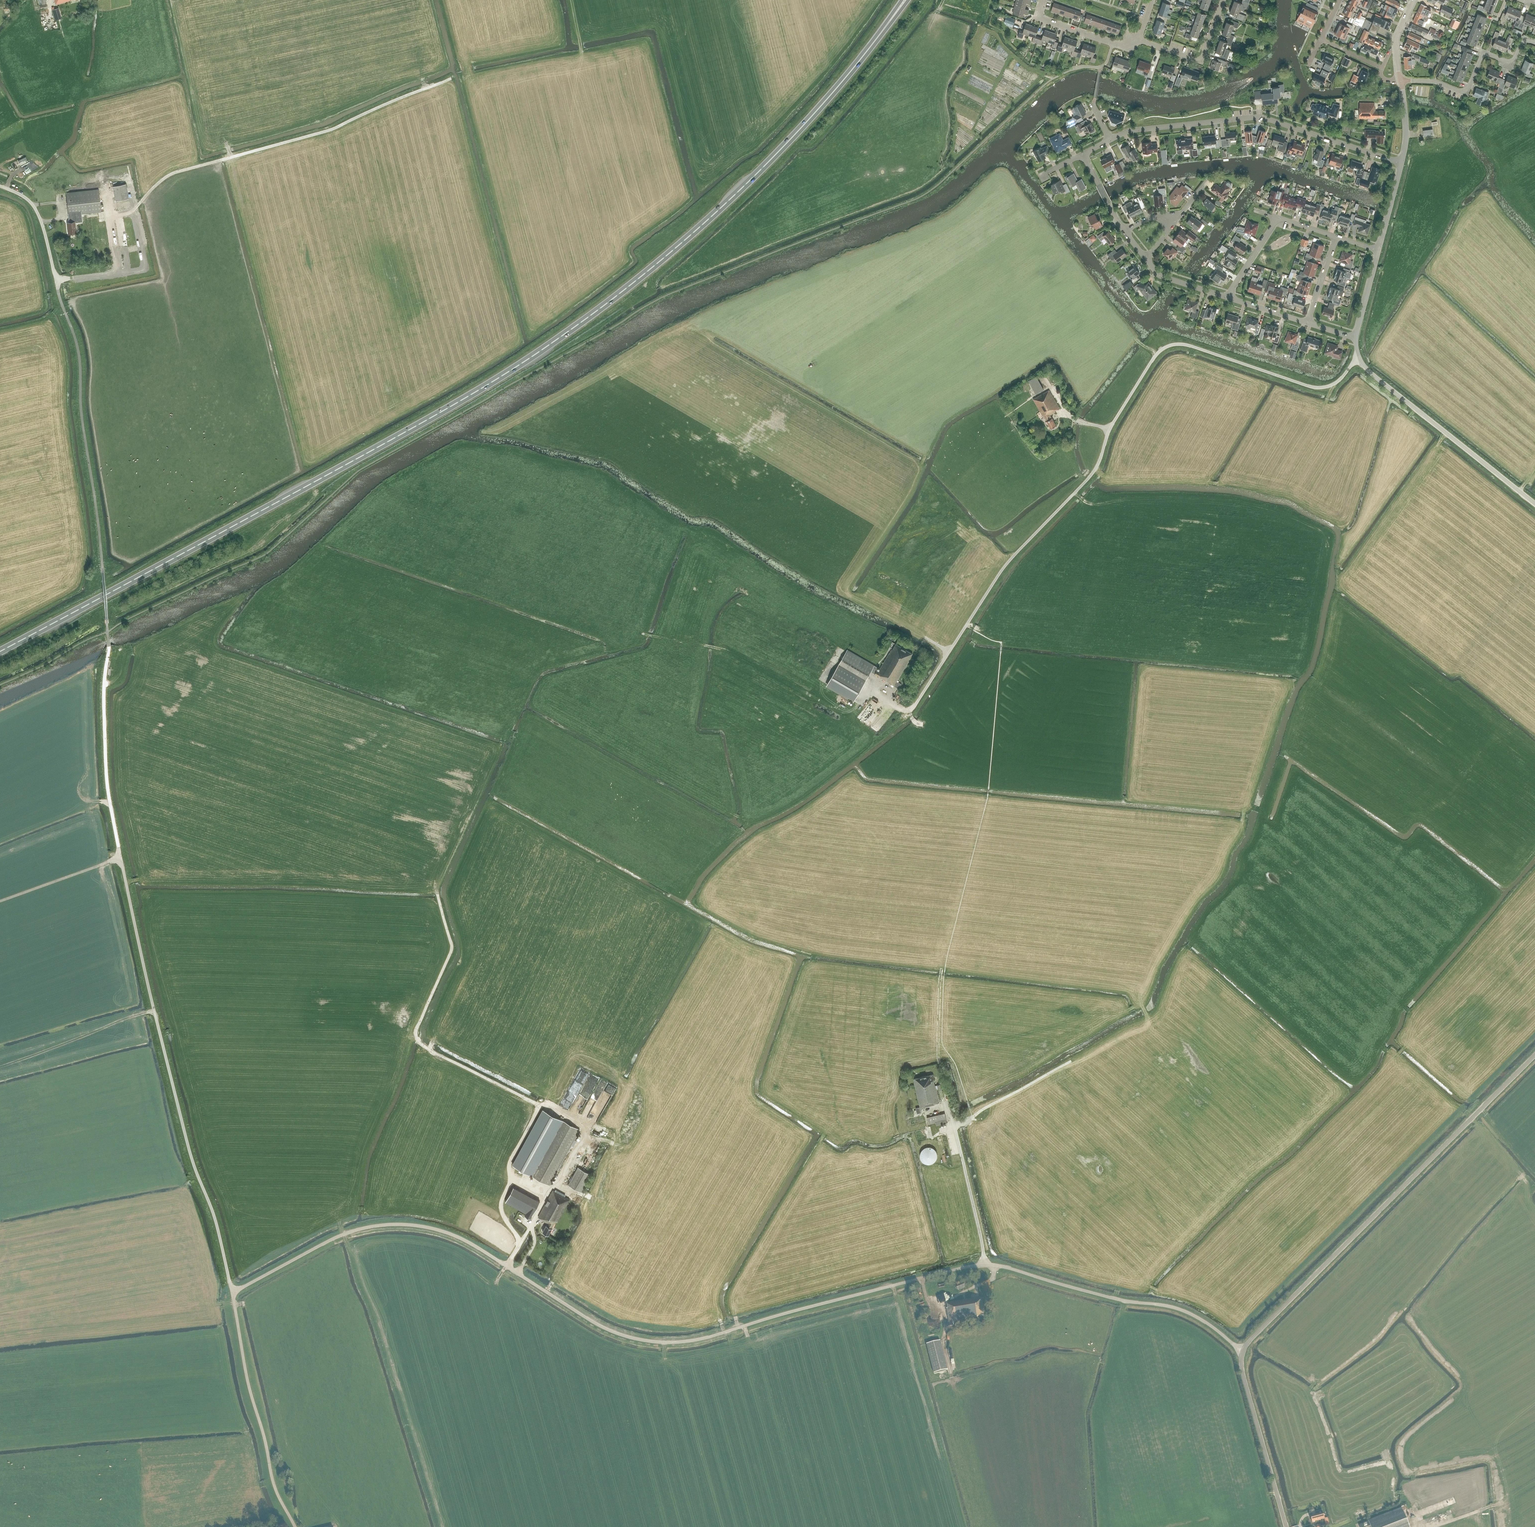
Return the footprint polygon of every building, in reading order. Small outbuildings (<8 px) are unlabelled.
[(1172,12),(1173,10),(1169,9),(1170,4),(1171,1),(1168,0),(1164,0),(1163,2),(1161,8),(1168,10),(1168,11),(1172,12)] [(1210,4),(1199,0),(1198,0),(1198,1),(1202,2),(1200,7),(1208,10),(1210,4)] [(1234,1),(1232,7),(1240,10),(1244,11),(1245,7),(1247,8),(1249,3),(1243,1),(1242,3),(1234,1)] [(1495,5),(1486,2),(1484,7),(1479,5),(1477,9),(1484,12),(1485,9),(1493,12),(1495,5)] [(1014,8),(1028,12),(1029,10),(1025,9),(1026,6),(1016,3),(1014,8)] [(1055,12),(1058,13),(1061,5),(1054,3),(1051,11),(1055,12)] [(1346,9),(1353,12),(1356,6),(1349,3),(1346,9)] [(1383,8),(1385,9),(1389,11),(1389,12),(1395,15),(1398,9),(1385,3),(1383,8)] [(1421,4),(1419,8),(1417,12),(1427,17),(1431,10),(1426,8),(1427,6),(1421,4)] [(1061,14),(1065,16),(1068,7),(1061,5),(1058,13),(1061,14)] [(1453,10),(1443,5),(1440,11),(1450,16),(1451,14),(1453,10)] [(1318,13),(1303,6),(1296,21),(1311,28),(1318,13)] [(1511,18),(1515,9),(1509,6),(1506,14),(1503,13),(1500,19),(1505,21),(1507,17),(1511,18)] [(1069,16),(1072,18),(1074,10),(1068,7),(1065,16),(1069,17),(1069,16)] [(1232,7),(1230,13),(1237,15),(1236,18),(1242,20),(1244,15),(1239,13),(1240,10),(1232,7)] [(61,17),(58,8),(52,9),(55,19),(61,17)] [(1166,17),(1170,18),(1171,16),(1167,15),(1168,11),(1168,10),(1161,8),(1157,19),(1161,21),(1163,15),(1166,16),(1166,17)] [(1393,19),(1395,15),(1389,12),(1389,11),(1385,9),(1383,8),(1380,14),(1381,15),(1388,18),(1389,17),(1393,19)] [(1196,17),(1204,20),(1206,14),(1199,12),(1199,11),(1195,9),(1194,12),(1198,13),(1197,16),(1196,17)] [(1353,12),(1346,9),(1344,14),(1351,17),(1352,17),(1354,14),(1353,14),(1353,12)] [(1521,12),(1515,9),(1511,18),(1516,20),(1514,25),(1518,27),(1521,20),(1518,19),(1521,12)] [(1074,10),(1072,18),(1075,19),(1074,19),(1078,20),(1079,18),(1080,15),(1081,14),(1081,12),(1074,10)] [(1417,12),(1415,17),(1413,21),(1423,26),(1425,22),(1427,22),(1429,18),(1427,18),(1427,17),(1417,12)] [(1094,16),(1087,14),(1084,22),(1088,24),(1088,23),(1091,24),(1094,16)] [(1196,19),(1195,22),(1194,23),(1202,26),(1204,20),(1196,17),(1197,16),(1193,15),(1190,14),(1189,16),(1192,17),(1196,19)] [(1361,16),(1358,14),(1356,20),(1351,18),(1349,22),(1361,28),(1366,18),(1361,16)] [(1475,20),(1485,23),(1487,18),(1478,14),(1476,18),(1472,17),(1471,19),(1475,20)] [(1524,21),(1521,20),(1518,27),(1522,29),(1524,24),(1529,26),(1533,17),(1527,14),(1524,21)] [(1162,29),(1166,30),(1167,28),(1163,27),(1166,17),(1166,16),(1163,15),(1161,21),(1157,19),(1155,26),(1163,28),(1162,29)] [(1007,16),(1005,21),(1014,25),(1016,19),(1007,16)] [(1094,26),(1098,27),(1101,19),(1094,16),(1091,24),(1094,25),(1094,26)] [(1388,29),(1391,23),(1375,16),(1373,22),(1366,19),(1362,27),(1376,34),(1380,26),(1382,28),(1383,27),(1388,29)] [(1102,28),(1105,29),(1107,21),(1101,19),(1098,27),(1102,28)] [(1194,24),(1193,28),(1192,29),(1200,31),(1202,26),(1194,23),(1195,22),(1191,21),(1188,20),(1188,22),(1190,23),(1194,24)] [(1475,20),(1474,24),(1470,22),(1469,24),(1473,26),(1473,25),(1482,29),(1485,23),(1475,20)] [(1107,30),(1111,32),(1114,23),(1107,21),(1105,29),(1108,30),(1107,30)] [(1224,28),(1232,31),(1233,27),(1237,28),(1239,23),(1233,21),(1232,24),(1227,22),(1224,28)] [(1029,35),(1032,26),(1026,23),(1023,31),(1020,30),(1018,37),(1022,38),(1024,33),(1029,35)] [(1114,23),(1111,32),(1115,33),(1118,34),(1121,26),(1114,23)] [(1346,26),(1339,23),(1337,28),(1347,33),(1350,28),(1351,29),(1353,26),(1347,23),(1346,26)] [(1419,27),(1412,24),(1409,29),(1420,34),(1422,32),(1427,35),(1429,32),(1419,27)] [(1473,25),(1473,26),(1472,29),(1468,28),(1467,30),(1471,32),(1471,31),(1480,35),(1482,29),(1473,25)] [(1038,28),(1032,26),(1029,35),(1034,37),(1032,41),(1037,43),(1039,37),(1036,35),(1038,28)] [(1160,36),(1164,37),(1165,34),(1161,33),(1162,29),(1163,28),(1155,26),(1153,32),(1157,33),(1156,35),(1160,36),(1159,36),(1160,36)] [(1192,29),(1193,28),(1189,26),(1188,28),(1187,27),(1185,30),(1187,31),(1188,30),(1191,31),(1190,34),(1186,33),(1185,37),(1191,39),(1193,35),(1198,37),(1200,31),(1192,29)] [(1230,35),(1232,31),(1224,28),(1222,34),(1228,36),(1227,39),(1232,41),(1234,36),(1230,35)] [(1341,37),(1339,40),(1345,42),(1347,38),(1345,37),(1347,33),(1337,28),(1334,34),(1341,37)] [(1374,48),(1378,50),(1379,49),(1382,43),(1367,36),(1369,31),(1365,29),(1360,40),(1364,42),(1368,44),(1374,47),(1374,48)] [(1042,38),(1039,37),(1037,43),(1041,45),(1043,40),(1048,42),(1051,32),(1045,30),(1042,38)] [(1465,36),(1469,37),(1469,36),(1478,40),(1480,35),(1471,31),(1471,32),(1469,35),(1466,33),(1465,36)] [(1492,47),(1499,49),(1502,40),(1498,38),(1500,33),(1495,31),(1493,38),(1495,39),(1492,47)] [(1057,34),(1051,32),(1048,42),(1053,43),(1051,48),(1056,50),(1058,43),(1055,42),(1057,34)] [(1409,32),(1407,36),(1419,42),(1420,42),(1422,43),(1424,39),(1422,38),(1409,32)] [(1469,36),(1469,37),(1467,40),(1463,39),(1462,41),(1461,41),(1460,43),(1465,45),(1467,42),(1476,46),(1478,40),(1469,36)] [(1068,48),(1071,39),(1065,37),(1062,45),(1059,43),(1057,50),(1061,52),(1063,47),(1068,48)] [(1502,40),(1499,49),(1505,52),(1508,44),(1511,45),(1513,39),(1509,37),(1507,42),(1502,40)] [(1077,41),(1071,39),(1068,48),(1067,50),(1072,52),(1071,55),(1076,56),(1078,50),(1075,49),(1077,41)] [(1231,46),(1232,41),(1227,39),(1226,42),(1220,40),(1218,46),(1225,48),(1227,45),(1231,46)] [(1410,51),(1411,48),(1417,50),(1420,44),(1407,39),(1405,44),(1403,48),(1410,51)] [(1087,55),(1090,45),(1084,43),(1081,51),(1078,50),(1076,56),(1080,58),(1082,53),(1087,55)] [(1377,55),(1378,50),(1374,48),(1365,44),(1364,48),(1362,47),(1360,50),(1366,53),(1367,51),(1377,55)] [(1096,48),(1090,45),(1087,55),(1092,57),(1090,61),(1095,63),(1097,56),(1094,55),(1096,48)] [(1230,50),(1225,48),(1218,46),(1216,52),(1221,54),(1220,57),(1227,59),(1230,50)] [(1471,60),(1473,54),(1471,53),(1472,50),(1463,46),(1462,47),(1461,50),(1464,51),(1463,54),(1459,53),(1458,55),(1462,57),(1462,56),(1471,60)] [(1325,64),(1323,67),(1330,70),(1332,67),(1331,66),(1335,58),(1325,53),(1322,60),(1327,62),(1326,64),(1325,64)] [(1412,56),(1404,57),(1405,69),(1413,68),(1412,64),(1414,64),(1415,63),(1415,60),(1414,59),(1412,59),(1412,56)] [(1460,62),(1469,65),(1471,60),(1462,56),(1462,57),(1460,60),(1457,59),(1456,61),(1459,62),(1460,62)] [(1131,62),(1116,57),(1113,65),(1124,69),(1124,70),(1128,72),(1131,62)] [(1350,60),(1345,57),(1342,65),(1347,67),(1350,60)] [(1151,64),(1140,60),(1137,68),(1137,69),(1136,71),(1140,72),(1141,70),(1148,72),(1147,76),(1150,78),(1153,71),(1149,70),(1151,64)] [(1220,62),(1213,60),(1210,68),(1218,71),(1221,65),(1224,66),(1226,61),(1221,60),(1220,62)] [(1531,77),(1533,74),(1529,73),(1533,63),(1525,60),(1521,70),(1527,72),(1525,75),(1531,77)] [(1467,71),(1469,65),(1460,62),(1459,62),(1458,66),(1454,64),(1453,66),(1457,68),(1457,67),(1467,71)] [(1175,68),(1171,67),(1171,68),(1164,65),(1162,72),(1169,74),(1168,75),(1172,76),(1171,80),(1174,81),(1175,76),(1172,75),(1175,68)] [(1464,77),(1467,71),(1457,67),(1457,68),(1456,71),(1452,70),(1451,72),(1455,73),(1464,77)] [(1182,74),(1181,77),(1188,79),(1189,77),(1198,80),(1200,73),(1194,71),(1194,72),(1184,68),(1182,74)] [(1500,84),(1502,79),(1497,77),(1500,72),(1491,68),(1487,77),(1496,81),(1495,82),(1500,84)] [(1317,82),(1316,84),(1320,86),(1321,84),(1322,84),(1325,78),(1326,78),(1329,73),(1323,70),(1322,69),(1320,75),(1316,73),(1312,79),(1317,82)] [(1368,73),(1362,70),(1359,69),(1356,75),(1354,74),(1349,84),(1355,87),(1358,79),(1364,82),(1368,73)] [(1462,82),(1464,77),(1455,73),(1454,77),(1450,75),(1449,78),(1453,79),(1462,82)] [(1506,80),(1502,79),(1500,84),(1499,87),(1503,89),(1504,86),(1505,85),(1513,88),(1517,79),(1508,75),(1506,80)] [(1280,93),(1284,93),(1283,85),(1278,85),(1279,87),(1273,88),(1273,93),(1261,94),(1261,91),(1257,92),(1257,93),(1254,93),(1255,99),(1261,98),(1261,99),(1262,99),(1263,104),(1278,102),(1278,103),(1276,97),(1280,97),(1280,93)] [(1482,90),(1477,89),(1474,95),(1479,97),(1477,103),(1483,105),(1489,93),(1482,90)] [(1316,105),(1313,104),(1312,105),(1311,108),(1312,109),(1314,110),(1313,114),(1327,118),(1329,115),(1336,117),(1340,106),(1333,103),(1332,109),(1331,109),(1331,108),(1316,103),(1316,105)] [(1375,103),(1360,103),(1359,118),(1374,118),(1385,118),(1385,111),(1378,111),(1375,111),(1375,107),(1374,107),(1375,103)] [(1074,108),(1072,109),(1072,110),(1073,112),(1074,113),(1076,112),(1077,115),(1074,116),(1073,117),(1073,118),(1074,119),(1068,122),(1069,125),(1070,127),(1076,124),(1075,124),(1075,123),(1079,121),(1083,119),(1082,118),(1081,116),(1084,115),(1086,113),(1083,109),(1081,104),(1077,106),(1074,108)] [(1125,115),(1109,110),(1108,115),(1111,122),(1111,123),(1112,125),(1114,125),(1116,125),(1116,123),(1123,120),(1125,115)] [(1081,123),(1075,126),(1079,132),(1084,130),(1086,134),(1091,131),(1091,133),(1095,131),(1091,123),(1083,127),(1081,123)] [(1253,142),(1256,143),(1258,144),(1259,141),(1262,142),(1262,144),(1265,145),(1267,138),(1264,137),(1266,132),(1260,130),(1257,137),(1252,135),(1253,142)] [(1376,130),(1368,130),(1368,137),(1375,138),(1375,137),(1377,137),(1377,142),(1377,143),(1384,143),(1383,143),(1384,137),(1384,138),(1385,138),(1385,131),(1375,131),(1376,130)] [(1252,142),(1253,142),(1252,135),(1252,131),(1245,131),(1246,138),(1242,139),(1243,146),(1247,145),(1246,142),(1248,142),(1248,145),(1252,144),(1252,142)] [(1236,132),(1225,133),(1226,139),(1221,139),(1222,146),(1229,146),(1229,141),(1237,140),(1236,132)] [(1072,143),(1069,138),(1063,141),(1060,134),(1050,139),(1057,152),(1066,147),(1066,146),(1072,143)] [(1216,140),(1215,135),(1203,137),(1204,145),(1208,144),(1208,146),(1212,145),(1212,144),(1216,144),(1216,148),(1220,147),(1219,140),(1216,140)] [(1285,138),(1275,135),(1272,142),(1279,145),(1280,145),(1278,150),(1284,152),(1285,150),(1287,143),(1284,142),(1285,138)] [(1194,149),(1192,138),(1187,139),(1183,139),(1176,140),(1177,150),(1177,153),(1183,153),(1182,150),(1194,149)] [(1289,146),(1286,156),(1290,157),(1291,154),(1293,154),(1294,152),(1296,153),(1300,143),(1297,142),(1295,141),(1293,145),(1290,144),(1289,146)] [(1151,144),(1151,142),(1143,143),(1143,147),(1142,147),(1143,149),(1143,150),(1144,153),(1152,152),(1158,151),(1157,144),(1151,144)] [(1300,143),(1296,153),(1299,154),(1298,156),(1304,158),(1305,155),(1306,152),(1303,151),(1305,144),(1302,143),(1302,144),(1300,143)] [(1137,155),(1134,149),(1131,151),(1128,145),(1121,149),(1124,154),(1125,153),(1127,157),(1131,155),(1132,158),(1134,161),(1139,158),(1137,155)] [(1050,152),(1047,146),(1041,149),(1040,148),(1039,148),(1038,148),(1038,149),(1034,151),(1034,152),(1033,152),(1035,155),(1036,155),(1039,161),(1046,158),(1044,155),(1046,154),(1050,152)] [(1321,159),(1324,151),(1317,149),(1314,158),(1318,160),(1317,165),(1322,167),(1324,160),(1321,159)] [(1332,164),(1334,165),(1338,156),(1335,155),(1335,154),(1332,153),(1330,160),(1327,159),(1325,165),(1331,167),(1332,164)] [(1111,154),(1106,157),(1101,160),(1105,168),(1106,167),(1106,168),(1108,167),(1108,166),(1115,163),(1111,154)] [(26,155),(19,157),(21,163),(28,160),(26,155)] [(1338,156),(1334,165),(1337,166),(1336,169),(1342,170),(1344,164),(1341,163),(1343,157),(1340,156),(1338,156)] [(1362,164),(1353,160),(1350,167),(1349,167),(1348,168),(1347,170),(1348,172),(1352,173),(1353,172),(1354,169),(1357,170),(1356,175),(1361,177),(1364,169),(1361,168),(1362,164)] [(1123,170),(1119,163),(1114,166),(1118,173),(1123,170)] [(1378,174),(1380,169),(1373,167),(1371,172),(1369,178),(1377,180),(1379,174),(1378,174)] [(1069,174),(1065,176),(1067,181),(1068,180),(1071,187),(1076,184),(1080,191),(1086,188),(1081,179),(1077,181),(1073,173),(1069,175),(1069,174)] [(1370,181),(1362,178),(1360,184),(1368,187),(1370,181)] [(1063,185),(1060,180),(1052,184),(1052,185),(1056,193),(1060,191),(1061,193),(1064,191),(1066,193),(1070,191),(1066,183),(1063,185)] [(1227,182),(1226,184),(1225,183),(1221,188),(1216,184),(1212,190),(1224,200),(1228,194),(1227,192),(1231,187),(1232,186),(1232,184),(1229,182),(1227,182)] [(129,198),(126,183),(113,186),(116,201),(129,198)] [(1184,188),(1182,186),(1180,189),(1175,190),(1170,196),(1171,202),(1176,205),(1185,193),(1185,194),(1188,190),(1191,190),(1191,188),(1186,185),(1184,188)] [(1166,196),(1165,188),(1158,189),(1159,195),(1154,196),(1155,206),(1163,205),(1162,196),(1166,196)] [(1272,190),(1268,201),(1272,202),(1276,204),(1277,200),(1281,201),(1282,198),(1284,190),(1279,188),(1278,192),(1272,190)] [(99,190),(87,191),(66,193),(68,215),(69,215),(69,223),(67,223),(68,234),(76,233),(75,222),(76,222),(75,214),(101,212),(99,190)] [(1290,208),(1293,198),(1289,197),(1290,194),(1285,193),(1282,201),(1285,202),(1284,206),(1290,208)] [(1134,199),(1136,203),(1132,205),(1137,214),(1142,211),(1139,206),(1144,203),(1140,196),(1140,197),(1137,198),(1134,199)] [(1297,199),(1293,198),(1290,208),(1295,210),(1296,206),(1300,207),(1303,199),(1298,197),(1297,199)] [(1216,205),(1207,198),(1203,203),(1212,210),(1216,205)] [(1306,200),(1303,199),(1300,207),(1303,208),(1302,212),(1308,214),(1311,204),(1306,202),(1306,200)] [(1129,211),(1131,217),(1137,214),(1132,205),(1131,202),(1122,206),(1126,213),(1129,211)] [(1319,211),(1321,205),(1317,203),(1316,206),(1311,204),(1308,214),(1313,216),(1315,212),(1318,213),(1319,211)] [(1325,220),(1331,222),(1332,216),(1335,218),(1336,215),(1339,207),(1335,206),(1334,209),(1332,209),(1331,211),(1328,210),(1325,220)] [(1342,208),(1339,207),(1336,215),(1340,216),(1337,224),(1342,225),(1345,216),(1340,214),(1342,208)] [(1328,210),(1323,209),(1322,212),(1321,214),(1320,218),(1325,220),(1328,210)] [(1098,220),(1095,214),(1088,218),(1093,227),(1094,226),(1096,229),(1103,226),(1100,219),(1098,220)] [(1350,218),(1345,216),(1342,225),(1348,227),(1350,219),(1353,220),(1355,215),(1352,214),(1350,218)] [(1197,220),(1192,216),(1187,222),(1197,230),(1202,223),(1197,219),(1197,220)] [(1210,221),(1204,217),(1201,221),(1207,225),(1210,221)] [(1366,220),(1355,217),(1356,217),(1353,225),(1356,226),(1357,225),(1359,226),(1360,227),(1359,231),(1367,234),(1370,225),(1365,223),(1366,220),(1366,221),(1366,220)] [(1256,224),(1248,222),(1246,228),(1241,227),(1240,229),(1239,228),(1236,231),(1235,231),(1243,236),(1244,236),(1243,235),(1245,231),(1254,234),(1257,228),(1258,224),(1256,224)] [(1182,229),(1177,235),(1185,241),(1187,243),(1190,239),(1193,241),(1194,238),(1196,240),(1198,238),(1189,231),(1187,233),(1182,229)] [(1115,240),(1108,232),(1105,234),(1103,231),(1097,236),(1100,239),(1097,241),(1099,243),(1105,238),(1110,244),(1115,240)] [(1177,235),(1173,241),(1179,245),(1177,248),(1183,252),(1185,249),(1184,249),(1185,247),(1187,243),(1185,241),(1177,235)] [(1241,239),(1235,235),(1232,241),(1236,244),(1234,247),(1242,253),(1246,247),(1239,242),(1241,239)] [(1312,248),(1322,252),(1324,246),(1314,242),(1312,248)] [(1178,252),(1172,248),(1171,250),(1168,248),(1163,254),(1169,258),(1171,255),(1174,257),(1178,252)] [(1313,255),(1320,257),(1322,252),(1312,248),(1310,254),(1307,253),(1306,256),(1312,258),(1313,255)] [(1127,255),(1122,249),(1117,252),(1115,249),(1108,255),(1112,260),(1115,258),(1118,262),(1127,255)] [(1227,261),(1224,264),(1229,267),(1231,263),(1234,266),(1238,260),(1235,258),(1237,255),(1234,254),(1228,250),(1225,255),(1228,257),(1226,260),(1227,261)] [(1349,261),(1352,255),(1343,252),(1340,260),(1347,263),(1346,266),(1351,268),(1353,262),(1349,261)] [(1306,267),(1316,270),(1318,264),(1311,262),(1312,259),(1306,257),(1304,260),(1308,261),(1306,267)] [(1133,264),(1126,269),(1133,278),(1131,280),(1133,283),(1139,278),(1137,275),(1140,273),(1133,264)] [(1223,268),(1217,265),(1215,268),(1218,270),(1215,275),(1213,273),(1210,278),(1218,283),(1221,279),(1223,281),(1227,275),(1221,271),(1223,268)] [(1314,276),(1316,270),(1306,267),(1304,272),(1301,271),(1299,275),(1306,277),(1307,274),(1314,276)] [(1349,278),(1349,279),(1350,279),(1352,274),(1349,273),(1350,270),(1344,268),(1343,271),(1337,269),(1335,274),(1349,278)] [(1348,280),(1349,279),(1349,278),(1335,274),(1334,279),(1340,281),(1339,284),(1345,286),(1346,282),(1348,280)] [(1310,288),(1312,283),(1304,280),(1305,277),(1298,275),(1297,278),(1299,279),(1299,280),(1301,281),(1299,285),(1310,288)] [(1257,282),(1254,293),(1260,294),(1262,287),(1265,288),(1268,280),(1264,279),(1262,284),(1257,282)] [(1248,291),(1254,293),(1257,282),(1251,281),(1248,291)] [(1145,285),(1143,282),(1139,285),(1138,283),(1133,287),(1137,291),(1140,289),(1148,300),(1156,293),(1148,282),(1145,285)] [(1269,294),(1268,297),(1274,299),(1277,289),(1274,288),(1275,284),(1268,282),(1265,292),(1269,294)] [(1310,288),(1299,285),(1297,291),(1294,290),(1293,293),(1299,295),(1300,292),(1308,294),(1310,288)] [(1331,287),(1329,292),(1338,295),(1342,296),(1344,292),(1343,291),(1344,288),(1338,286),(1337,289),(1331,287)] [(1277,289),(1274,299),(1280,301),(1282,294),(1286,295),(1288,289),(1281,287),(1280,290),(1277,289)] [(1303,308),(1306,300),(1295,297),(1292,296),(1293,294),(1289,292),(1287,299),(1291,300),(1291,299),(1294,300),(1293,305),(1303,308)] [(1338,295),(1329,292),(1328,297),(1333,299),(1332,302),(1340,305),(1342,300),(1338,298),(1338,295)] [(1198,303),(1188,300),(1186,306),(1185,309),(1189,311),(1189,310),(1193,311),(1191,317),(1197,318),(1199,311),(1195,310),(1198,303)] [(1328,308),(1324,307),(1322,314),(1332,317),(1334,310),(1333,310),(1335,304),(1330,302),(1328,308)] [(1219,310),(1219,309),(1211,307),(1210,308),(1208,307),(1207,311),(1203,310),(1201,317),(1204,318),(1205,317),(1209,318),(1209,317),(1214,318),(1216,313),(1217,313),(1218,309),(1219,310)] [(1236,323),(1238,316),(1228,313),(1225,322),(1233,324),(1231,328),(1238,330),(1240,324),(1236,323)] [(1259,321),(1248,317),(1246,325),(1246,326),(1247,328),(1249,329),(1251,328),(1251,327),(1256,328),(1255,330),(1259,331),(1261,325),(1258,324),(1259,321)] [(1279,327),(1272,325),(1271,326),(1267,325),(1265,330),(1269,331),(1268,334),(1273,336),(1271,341),(1277,343),(1280,336),(1276,335),(1279,327)] [(1295,343),(1298,334),(1288,331),(1287,337),(1286,337),(1285,341),(1289,343),(1289,342),(1293,343),(1291,349),(1297,351),(1299,344),(1295,343)] [(1320,340),(1308,337),(1306,344),(1303,343),(1300,350),(1307,352),(1309,345),(1314,347),(1317,348),(1320,340)] [(1338,346),(1328,343),(1325,353),(1335,355),(1334,357),(1340,359),(1342,351),(1337,350),(1338,346)] [(1044,390),(1038,379),(1030,384),(1036,394),(1044,390)] [(1055,411),(1060,408),(1050,390),(1033,399),(1042,415),(1043,415),(1047,421),(1046,421),(1051,428),(1056,425),(1052,418),(1050,415),(1056,412),(1055,411)] [(827,686),(854,701),(871,672),(875,674),(899,689),(902,684),(897,682),(909,661),(913,654),(896,644),(890,653),(879,671),(877,669),(878,668),(848,650),(827,686)] [(934,1080),(933,1074),(914,1079),(920,1107),(916,1108),(917,1114),(922,1113),(921,1108),(935,1105),(935,1104),(940,1103),(936,1089),(938,1088),(939,1091),(942,1090),(941,1084),(937,1085),(935,1086),(934,1080)] [(579,1130),(544,1110),(513,1165),(549,1185),(579,1130)] [(936,1126),(947,1123),(945,1113),(927,1117),(929,1124),(935,1123),(936,1126)] [(924,1148),(923,1149),(922,1149),(922,1150),(921,1151),(921,1152),(920,1153),(920,1154),(920,1155),(920,1156),(920,1157),(921,1158),(921,1159),(922,1160),(922,1161),(923,1161),(923,1162),(924,1162),(925,1163),(926,1163),(927,1164),(928,1164),(929,1164),(931,1164),(932,1163),(933,1163),(934,1162),(935,1161),(936,1160),(936,1159),(937,1159),(937,1158),(937,1157),(937,1156),(937,1155),(937,1154),(937,1153),(937,1152),(936,1151),(935,1150),(935,1149),(934,1149),(934,1148),(933,1148),(932,1147),(931,1147),(930,1147),(929,1147),(928,1147),(927,1147),(925,1147),(924,1148)] [(581,1192),(591,1174),(578,1167),(568,1185),(581,1192)] [(513,1187),(505,1202),(526,1213),(524,1215),(530,1218),(540,1201),(513,1187)] [(557,1222),(570,1199),(569,1199),(570,1198),(568,1197),(568,1198),(564,1196),(565,1194),(561,1191),(559,1194),(553,1190),(538,1217),(542,1219),(541,1220),(547,1223),(542,1232),(548,1235),(556,1221),(557,1222)] [(947,1309),(949,1322),(947,1322),(948,1326),(954,1326),(953,1321),(977,1318),(977,1317),(985,1315),(982,1298),(975,1299),(971,1300),(971,1299),(947,1303),(948,1308),(947,1309)] [(946,1371),(938,1341),(927,1344),(934,1374),(946,1371)] [(1402,1509),(1359,1525),(1360,1526),(1409,1526),(1402,1509)] [(1316,1516),(1311,1517),(1312,1522),(1324,1519),(1322,1510),(1315,1512),(1316,1516)]
